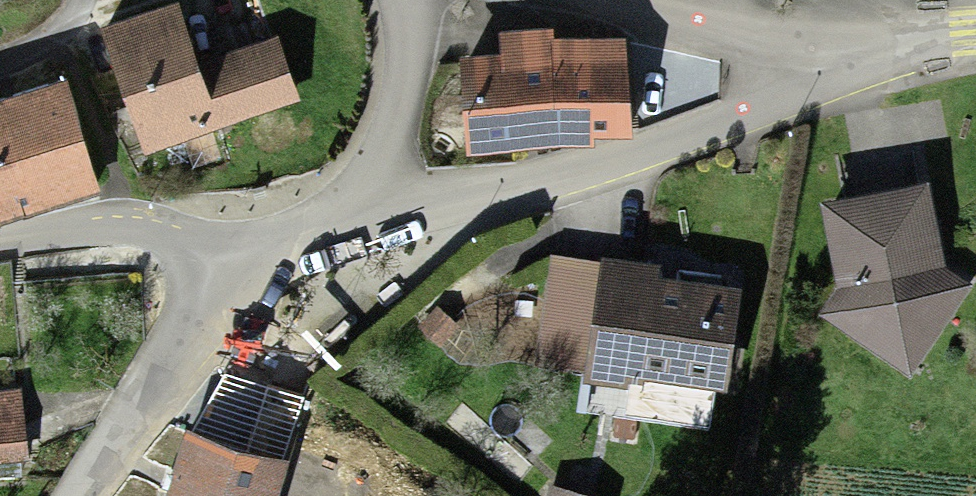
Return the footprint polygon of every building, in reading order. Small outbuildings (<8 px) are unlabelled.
[(178,18),(114,40),(155,156),(297,107),(276,48),(198,75),(178,18)] [(454,62),(456,157),(547,155),(547,147),(630,145),(628,49),(546,51),(546,36),(494,38),(494,61),(454,62)] [(0,117),(0,223),(96,194),(67,97),(0,117)] [(838,300),(819,327),(913,391),(975,299),(945,279),(929,192),(821,212),(838,300)] [(662,299),(664,286),(550,269),(534,377),(626,390),(620,432),(707,445),(713,405),(720,406),(735,310),(662,299)] [(255,407),(229,398),(211,455),(237,463),(255,407)] [(0,409),(0,475),(31,471),(22,406),(0,409)] [(184,495),(276,495),(282,478),(237,463),(211,455),(198,451),(184,495)]
